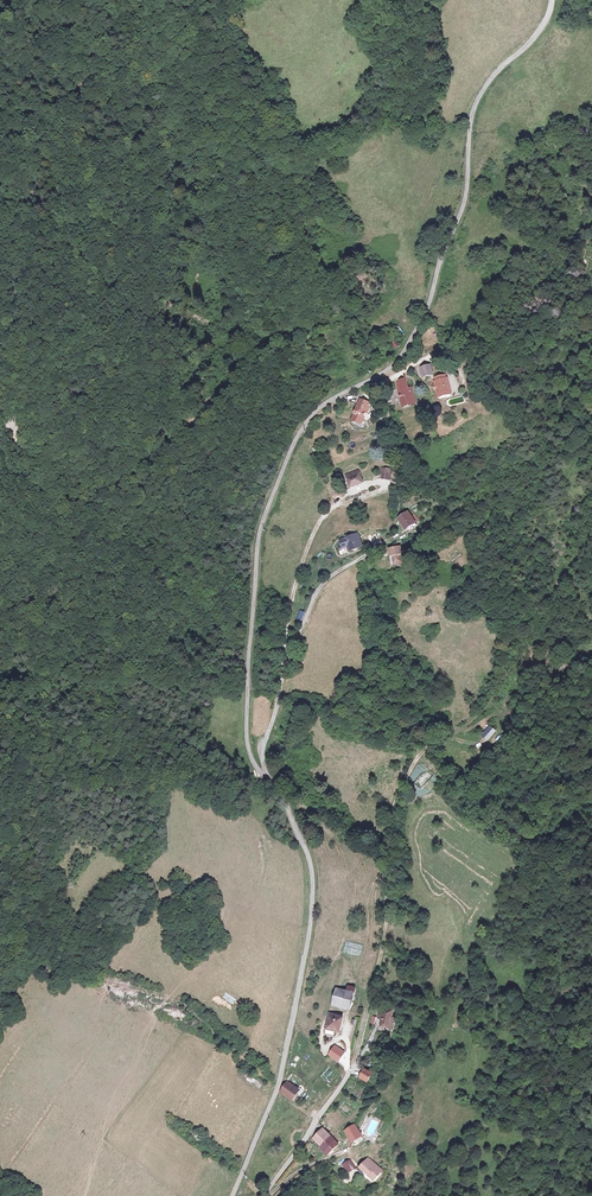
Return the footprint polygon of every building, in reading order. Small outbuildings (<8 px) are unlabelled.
[(399,344),(393,338),(388,342),(394,349),(399,344)] [(428,362),(418,365),(421,376),(431,374),(428,362)] [(445,374),(430,378),(435,397),(450,393),(445,374)] [(404,388),(401,378),(393,381),(401,408),(415,404),(409,386),(404,388)] [(373,400),(360,397),(353,422),(366,425),(373,400)] [(378,430),(372,433),(375,440),(382,437),(378,430)] [(366,482),(361,468),(345,475),(351,488),(366,482)] [(391,468),(382,469),(382,479),(392,479),(391,468)] [(360,529),(339,538),(343,549),(350,546),(352,550),(366,545),(360,529)] [(406,546),(391,548),(394,565),(409,563),(406,546)] [(302,623),(305,612),(299,610),(296,621),(302,623)] [(348,1010),(355,987),(347,985),(345,990),(335,987),(330,1005),(348,1010)] [(380,1007),(377,1018),(380,1019),(378,1026),(391,1029),(395,1010),(380,1007)] [(329,1011),(323,1028),(338,1033),(344,1016),(329,1011)] [(334,1044),(327,1054),(337,1062),(345,1051),(334,1044)] [(367,1082),(372,1072),(362,1067),(357,1077),(367,1082)] [(278,1092),(292,1101),(300,1089),(286,1080),(278,1092)] [(358,1123),(347,1130),(354,1141),(365,1133),(358,1123)] [(342,1144),(326,1128),(313,1139),(330,1156),(342,1144)] [(389,1171),(372,1157),(363,1169),(380,1182),(389,1171)] [(352,1158),(345,1164),(354,1176),(361,1170),(352,1158)]
